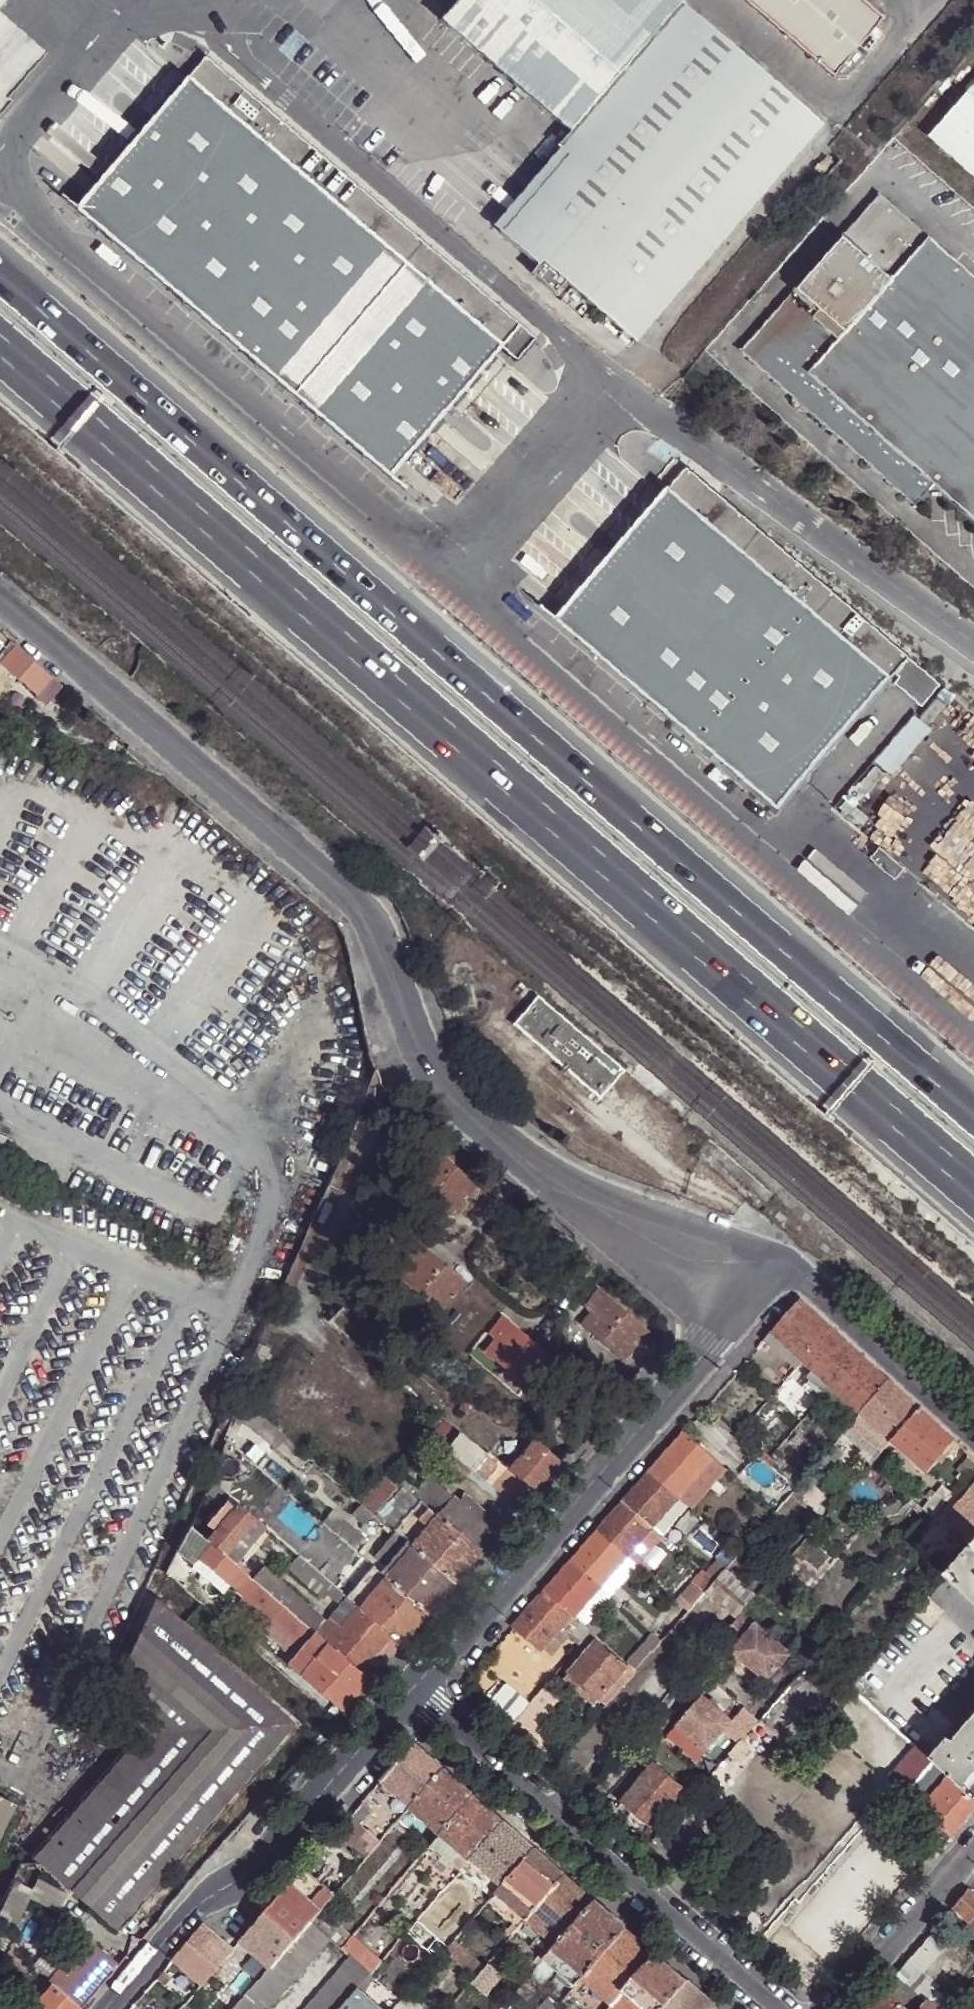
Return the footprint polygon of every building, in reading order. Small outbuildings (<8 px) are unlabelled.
[(666,0),(453,0),(433,23),(563,135),(673,6),(666,0)] [(830,77),(881,19),(859,0),(741,0),(830,77)] [(673,6),(563,135),(553,148),(556,150),(564,157),(496,236),(534,267),(537,263),(561,284),(631,344),(820,125),(677,3),(673,6)] [(503,340),(187,66),(66,205),(382,478),(503,340)] [(970,87),(932,138),(973,174),(973,91),(970,87)] [(292,135),(283,143),(293,151),(301,142),(292,135)] [(564,157),(556,150),(488,229),(496,236),(564,157)] [(820,175),(832,161),(825,156),(818,164),(816,163),(812,168),(820,175)] [(739,352),(913,507),(934,486),(973,521),(973,277),(880,193),(739,352)] [(890,668),(667,480),(549,620),(772,808),(890,668)] [(8,642),(4,647),(0,653),(0,697),(15,678),(46,703),(60,686),(8,642)] [(536,998),(514,1025),(602,1100),(624,1073),(536,998)] [(430,1191),(427,1194),(450,1214),(475,1185),(427,1143),(416,1157),(423,1162),(412,1176),(430,1191)] [(409,1179),(427,1194),(430,1191),(412,1176),(409,1179)] [(417,1290),(414,1294),(438,1314),(463,1285),(414,1243),(404,1256),(410,1262),(399,1275),(417,1290)] [(396,1279),(414,1294),(417,1290),(399,1275),(396,1279)] [(600,1337),(597,1340),(620,1360),(646,1330),(597,1288),(585,1302),(592,1308),(581,1321),(600,1337)] [(800,1299),(771,1332),(801,1359),(830,1326),(800,1299)] [(497,1336),(486,1349),(505,1365),(502,1368),(525,1388),(550,1359),(501,1316),(491,1330),(497,1336)] [(579,1324),(597,1340),(600,1337),(581,1321),(579,1324)] [(830,1326),(801,1359),(831,1386),(860,1353),(830,1326)] [(771,1332),(764,1341),(794,1368),(801,1359),(771,1332)] [(505,1365),(486,1349),(484,1352),(502,1368),(505,1365)] [(888,1380),(860,1353),(831,1386),(861,1412),(888,1380)] [(918,1408),(888,1380),(861,1412),(886,1435),(891,1439),(918,1408)] [(223,1438),(231,1444),(242,1418),(256,1430),(264,1419),(241,1399),(223,1438)] [(939,1426),(918,1408),(891,1439),(896,1444),(926,1471),(953,1440),(939,1426)] [(502,1466),(437,1410),(422,1426),(447,1448),(444,1452),(468,1472),(472,1468),(518,1508),(532,1492),(506,1469),(502,1466)] [(886,1435),(861,1412),(850,1424),(877,1447),(878,1445),(886,1435)] [(264,1419),(256,1430),(277,1447),(285,1437),(264,1419)] [(531,1432),(502,1466),(506,1469),(532,1439),(551,1456),(555,1452),(531,1432)] [(712,1459),(683,1433),(649,1472),(678,1497),(712,1459)] [(891,1439),(886,1435),(878,1445),(882,1449),(891,1439)] [(532,1492),(558,1462),(551,1456),(532,1439),(506,1469),(532,1492)] [(248,1459),(257,1466),(268,1454),(259,1447),(248,1459)] [(764,1453),(760,1457),(766,1462),(769,1458),(764,1453)] [(969,1454),(955,1470),(959,1472),(964,1477),(973,1465),(973,1459),(969,1454)] [(775,1463),(769,1458),(766,1462),(771,1467),(775,1463)] [(712,1459),(678,1497),(688,1505),(691,1508),(724,1469),(712,1459)] [(678,1497),(649,1472),(623,1502),(653,1527),(678,1497)] [(964,1477),(959,1472),(955,1477),(960,1481),(964,1477)] [(427,1476),(414,1491),(410,1495),(422,1506),(440,1486),(427,1476)] [(410,1543),(454,1582),(501,1527),(463,1494),(456,1501),(440,1486),(422,1506),(410,1495),(414,1491),(410,1487),(402,1496),(380,1478),(360,1501),(361,1501),(373,1512),(382,1519),(390,1526),(397,1532),(410,1543)] [(215,1500),(223,1490),(214,1482),(205,1493),(215,1500)] [(945,1499),(950,1493),(941,1484),(921,1507),(931,1515),(945,1499)] [(963,1498),(973,1508),(973,1485),(963,1498)] [(688,1505),(678,1497),(653,1527),(662,1536),(688,1505)] [(963,1498),(953,1509),(973,1527),(973,1508),(963,1498)] [(951,1505),(945,1499),(931,1515),(926,1522),(932,1527),(951,1505)] [(373,1512),(361,1501),(351,1514),(362,1524),(373,1512)] [(223,1554),(254,1516),(237,1502),(232,1509),(224,1504),(205,1526),(212,1532),(206,1540),(211,1544),(223,1554)] [(653,1527),(623,1502),(597,1532),(626,1557),(634,1548),(653,1527)] [(320,1520),(331,1529),(354,1548),(363,1537),(330,1509),(320,1520)] [(234,1563),(265,1526),(254,1516),(223,1554),(234,1563)] [(390,1526),(382,1519),(378,1523),(386,1531),(390,1526)] [(754,1536),(760,1529),(754,1523),(748,1531),(754,1536)] [(644,1556),(662,1536),(653,1527),(634,1548),(644,1556)] [(383,1574),(410,1543),(397,1532),(371,1563),(383,1574)] [(626,1557),(597,1532),(571,1562),(600,1587),(626,1557)] [(915,1543),(911,1538),(903,1547),(908,1551),(915,1543)] [(427,1612),(454,1582),(410,1543),(383,1574),(427,1612)] [(341,1711),(368,1679),(314,1632),(251,1577),(234,1563),(223,1554),(211,1544),(200,1557),(244,1596),(237,1604),(296,1654),(287,1664),(341,1711)] [(640,1561),(644,1556),(634,1548),(626,1557),(636,1565),(640,1561)] [(945,1574),(968,1595),(973,1589),(973,1552),(969,1548),(945,1574)] [(368,1679),(402,1642),(358,1605),(344,1592),(300,1555),(287,1568),(295,1575),(294,1576),(311,1591),(317,1583),(341,1603),(342,1601),(353,1610),(340,1625),(329,1617),(325,1621),(260,1566),(251,1577),(314,1632),(368,1679)] [(610,1596),(636,1565),(626,1557),(600,1587),(610,1596)] [(636,1565),(646,1574),(650,1569),(640,1561),(636,1565)] [(714,1582),(725,1569),(715,1561),(705,1573),(714,1582)] [(358,1605),(383,1574),(371,1563),(370,1562),(348,1587),(344,1592),(358,1605)] [(579,1612),(600,1587),(571,1562),(545,1592),(571,1615),(582,1625),(584,1626),(588,1620),(579,1612)] [(756,1594),(725,1569),(714,1582),(705,1592),(736,1618),(742,1610),(752,1599),(756,1594)] [(705,1592),(714,1582),(705,1573),(696,1584),(705,1592)] [(402,1642),(427,1612),(383,1574),(358,1605),(402,1642)] [(588,1620),(610,1596),(600,1587),(579,1612),(588,1620)] [(571,1615),(545,1592),(515,1627),(541,1650),(571,1615)] [(759,1592),(756,1594),(752,1599),(766,1612),(773,1605),(759,1592)] [(295,1724),(155,1601),(126,1661),(104,1708),(137,1736),(33,1855),(117,1927),(295,1724)] [(342,1601),(341,1603),(329,1617),(340,1625),(353,1610),(342,1601)] [(789,1652),(742,1610),(736,1618),(721,1635),(734,1647),(732,1649),(742,1659),(765,1679),(789,1652)] [(568,1637),(584,1626),(582,1625),(571,1615),(541,1650),(538,1653),(548,1661),(568,1637)] [(663,1641),(673,1629),(663,1621),(653,1634),(663,1641)] [(578,1646),(590,1632),(584,1626),(568,1637),(578,1646)] [(579,1652),(594,1635),(590,1632),(578,1646),(576,1649),(579,1652)] [(653,1653),(663,1641),(653,1634),(643,1645),(653,1653)] [(610,1687),(626,1668),(596,1642),(568,1674),(598,1699),(610,1687)] [(742,1659),(732,1649),(727,1655),(737,1665),(742,1659)] [(636,1671),(644,1662),(636,1655),(628,1665),(636,1671)] [(617,1692),(636,1671),(628,1665),(626,1668),(610,1687),(617,1692)] [(593,1705),(598,1699),(568,1674),(564,1679),(593,1705)] [(510,1727),(528,1705),(505,1683),(486,1706),(510,1727)] [(606,1706),(617,1692),(610,1687),(598,1699),(606,1706)] [(528,1705),(510,1727),(524,1739),(555,1702),(540,1690),(528,1705)] [(703,1694),(676,1724),(707,1750),(733,1720),(703,1694)] [(929,1759),(932,1762),(960,1787),(973,1770),(973,1716),(952,1742),(947,1739),(929,1759)] [(676,1724),(667,1735),(697,1761),(707,1750),(676,1724)] [(746,1744),(737,1736),(724,1751),(732,1759),(746,1744)] [(414,1742),(381,1780),(410,1806),(444,1767),(414,1742)] [(907,1792),(929,1766),(915,1753),(892,1779),(907,1792)] [(952,1836),(973,1811),(973,1800),(960,1787),(932,1762),(929,1766),(907,1792),(904,1795),(952,1836)] [(630,1805),(650,1825),(683,1790),(655,1765),(623,1800),(630,1805)] [(444,1767),(410,1806),(442,1833),(474,1794),(444,1767)] [(960,1787),(973,1800),(973,1770),(960,1787)] [(504,1821),(474,1794),(442,1833),(457,1846),(472,1859),(504,1821)] [(0,1796),(0,1837),(17,1804),(0,1796)] [(642,1835),(650,1825),(630,1805),(621,1816),(642,1835)] [(349,1816),(335,1833),(339,1836),(365,1858),(379,1842),(349,1816)] [(502,1885),(535,1847),(504,1821),(472,1859),(502,1885)] [(937,1830),(923,1846),(935,1856),(948,1840),(937,1830)] [(922,1840),(913,1832),(908,1838),(917,1846),(922,1840)] [(339,1836),(335,1833),(331,1837),(335,1841),(339,1836)] [(457,1846),(442,1833),(431,1844),(446,1858),(457,1846)] [(472,1859),(457,1846),(446,1858),(461,1871),(461,1870),(472,1859)] [(527,1918),(566,1874),(535,1847),(502,1885),(497,1892),(527,1918)] [(502,1885),(472,1859),(461,1870),(492,1897),(497,1892),(502,1885)] [(308,1900),(321,1885),(304,1869),(290,1884),(308,1900)] [(447,1887),(459,1873),(455,1870),(443,1883),(447,1887)] [(557,1945),(595,1901),(566,1874),(527,1918),(543,1932),(557,1945)] [(10,1933),(29,1899),(56,1914),(66,1895),(36,1878),(29,1889),(13,1881),(0,1906),(0,1928),(10,1933)] [(312,1920),(320,1910),(308,1900),(290,1884),(264,1915),(295,1940),(298,1936),(312,1920)] [(320,1910),(333,1895),(321,1885),(308,1900),(320,1910)] [(970,1890),(954,1910),(964,1918),(973,1927),(973,1893),(970,1890)] [(602,1956),(626,1927),(595,1901),(557,1945),(546,1958),(545,1959),(572,1983),(576,1986),(581,1980),(586,1973),(602,1956)] [(350,1937),(320,1910),(312,1920),(331,1937),(342,1946),(350,1937)] [(964,1918),(954,1910),(948,1916),(958,1924),(964,1918)] [(272,1967),(295,1940),(264,1915),(241,1941),(272,1967)] [(546,1958),(557,1945),(543,1932),(527,1918),(524,1922),(539,1937),(532,1945),(546,1958)] [(331,1937),(312,1920),(298,1936),(315,1956),(331,1937)] [(429,1930),(419,1920),(408,1932),(418,1942),(429,1930)] [(173,1960),(204,1986),(234,1951),(204,1925),(173,1960)] [(592,1977),(616,1999),(655,1954),(626,1927),(602,1956),(586,1973),(592,1977)] [(437,1960),(445,1951),(451,1945),(440,1935),(427,1951),(437,1960)] [(298,1936),(295,1940),(272,1967),(235,2008),(261,2008),(262,2008),(277,2001),(315,1956),(298,1936)] [(351,1936),(350,1937),(342,1946),(353,1956),(372,1973),(381,1962),(351,1936)] [(924,1998),(929,1991),(937,1983),(922,1971),(941,1949),(929,1938),(910,1961),(916,1966),(904,1981),(924,1998)] [(451,1945),(445,1951),(475,1979),(485,1967),(455,1939),(451,1945)] [(116,1967),(86,1940),(28,2008),(80,2008),(116,1967)] [(687,1981),(655,1954),(616,1999),(611,2005),(607,2008),(662,2008),(687,1981)] [(372,1973),(353,1956),(324,1989),(343,2006),(358,1990),(372,1973)] [(475,1979),(469,1985),(482,1997),(503,1973),(490,1961),(485,1967),(475,1979)] [(164,1970),(157,1978),(166,1985),(172,1978),(164,1970)] [(578,1992),(587,1983),(592,1977),(586,1973),(581,1980),(576,1986),(574,1988),(578,1992)] [(928,2002),(924,1998),(904,1981),(897,1975),(884,1990),(906,2008),(922,2008),(928,2002)] [(587,1983),(611,2005),(616,1999),(592,1977),(587,1983)] [(715,2006),(687,1981),(662,2008),(712,2008),(715,2006)] [(173,1991),(188,2003),(193,1997),(178,1984),(173,1991)] [(955,2003),(938,1988),(933,1994),(929,1991),(924,1998),(928,2002),(936,2008),(950,2008),(955,2003)] [(324,1989),(306,2008),(340,2008),(343,2006),(324,1989)] [(358,1990),(343,2006),(340,2008),(381,2008),(358,1990)] [(884,1990),(868,2008),(906,2008),(884,1990)]
